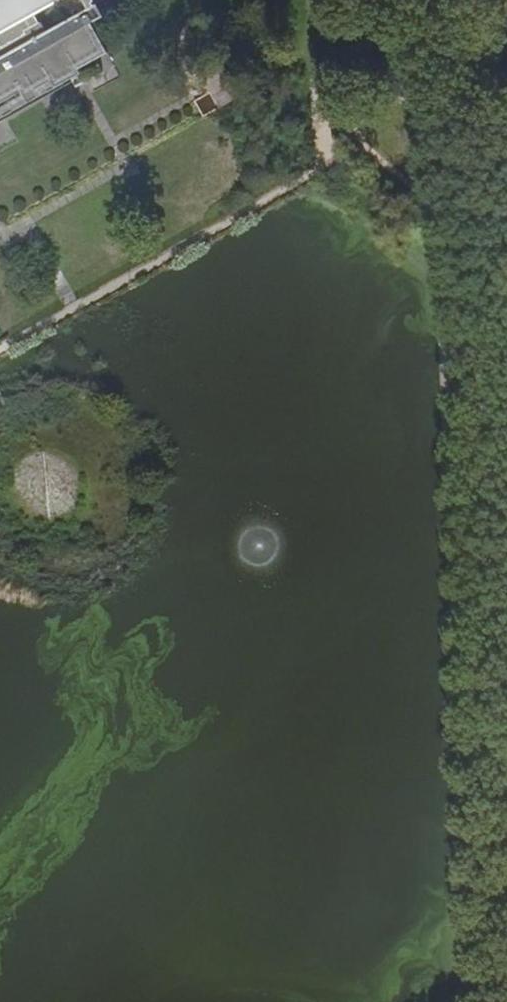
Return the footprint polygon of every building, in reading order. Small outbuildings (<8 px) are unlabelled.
[(91,4),(89,1),(91,0),(0,0),(0,49),(3,53),(91,4)] [(3,53),(0,55),(0,105),(69,66),(72,70),(103,52),(88,24),(101,16),(94,3),(91,4),(3,53)]
